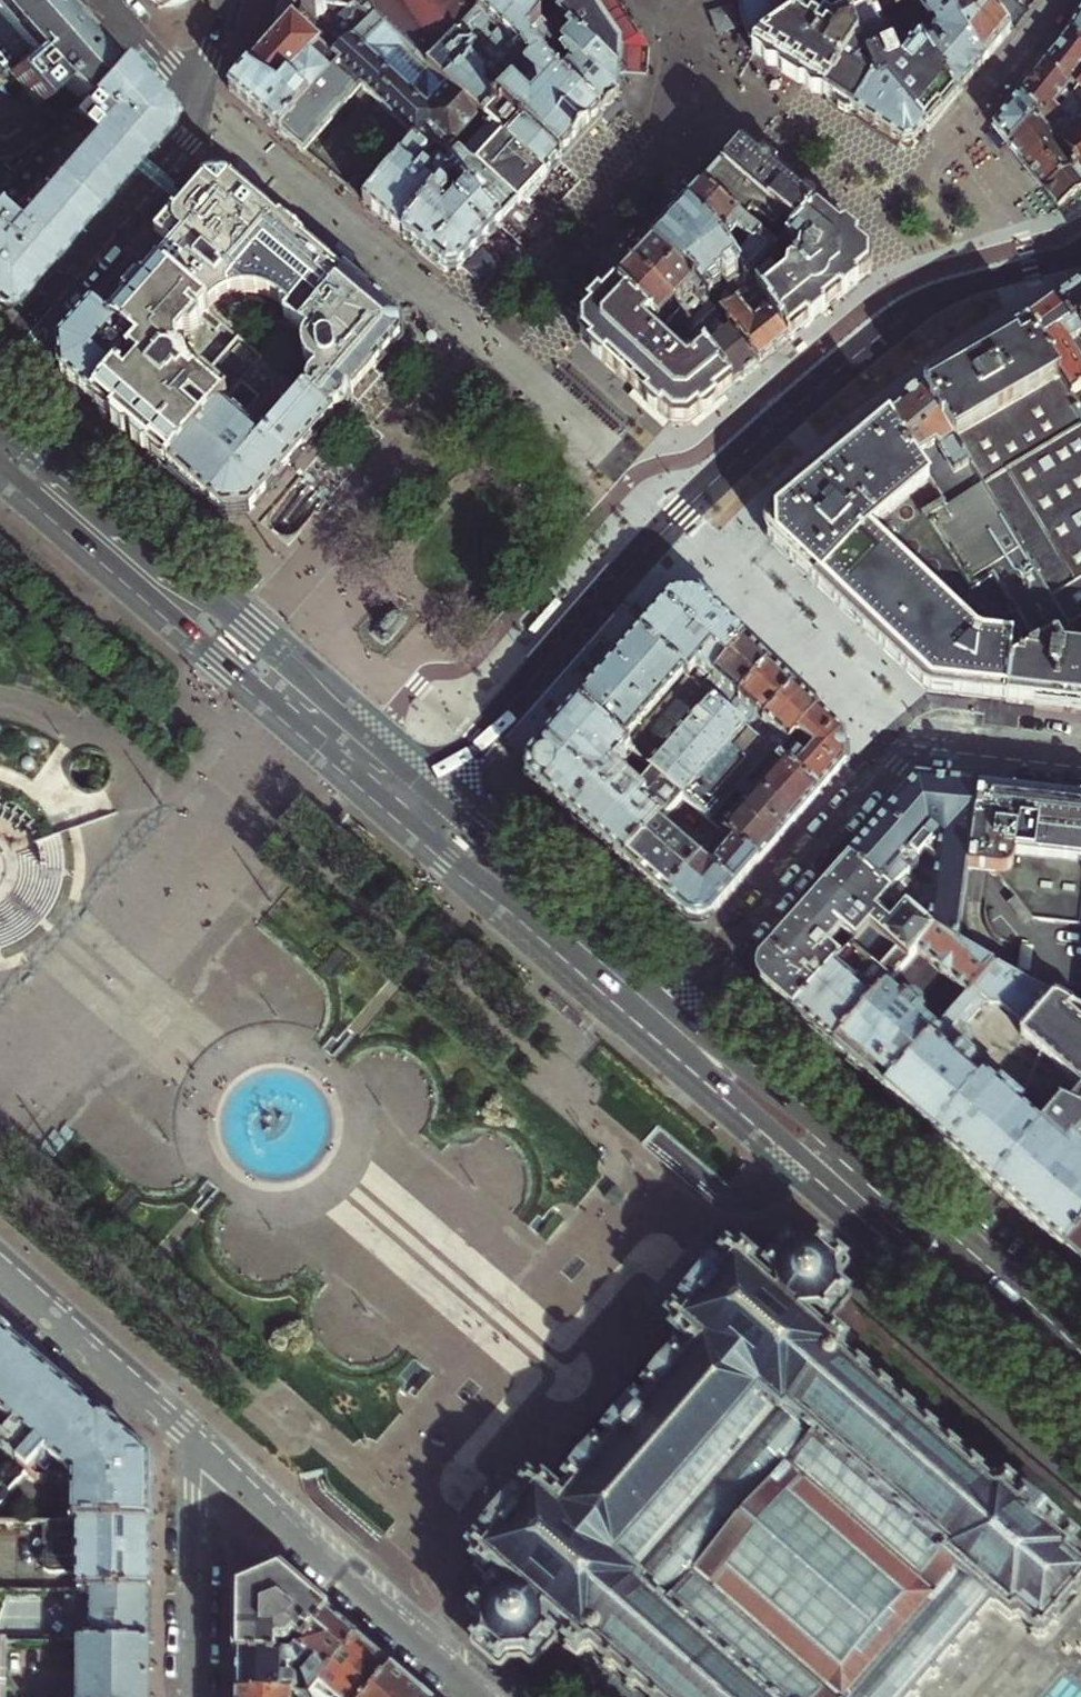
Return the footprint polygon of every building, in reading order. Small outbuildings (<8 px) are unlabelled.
[(1,81),(0,82),(0,112),(3,115),(26,89),(39,105),(63,84),(76,99),(114,56),(104,45),(64,0),(0,0),(0,80),(1,81)] [(263,53),(291,23),(303,10),(299,5),(272,0),(263,53)] [(295,1),(299,5),(303,10),(320,26),(348,52),(376,19),(428,67),(494,0),(296,0),(295,1)] [(507,0),(494,0),(428,67),(481,117),(486,121),(502,104),(562,161),(592,129),(602,117),(548,67),(531,35),(507,0)] [(531,35),(546,23),(560,12),(548,0),(507,0),(531,35)] [(620,74),(621,61),(622,46),(604,21),(600,14),(590,0),(548,0),(560,12),(620,74)] [(817,11),(814,0),(738,0),(741,9),(744,22),(747,33),(750,44),(753,52),(809,16),(817,11)] [(835,14),(825,27),(809,16),(753,52),(753,53),(770,64),(799,82),(823,98),(859,50),(851,28),(878,12),(894,3),(892,0),(864,0),(869,8),(844,21),(835,14)] [(954,102),(964,91),(973,80),(983,67),(942,0),(892,0),(894,3),(923,51),(954,102)] [(983,67),(1000,46),(1010,34),(992,11),(984,0),(958,0),(956,1),(956,0),(942,0),(983,67)] [(620,74),(560,12),(546,23),(618,100),(619,87),(620,74)] [(901,52),(878,12),(851,28),(859,50),(874,89),(878,97),(886,92),(928,135),(934,127),(950,108),(954,102),(923,51),(911,60),(915,69),(910,73),(901,52)] [(1070,34),(1080,48),(1080,15),(1070,34)] [(339,70),(281,134),(304,153),(359,88),(420,139),(432,126),(454,146),(481,117),(428,67),(376,19),(348,52),(335,67),(339,70)] [(263,53),(230,90),(273,127),(281,134),(339,70),(335,67),(348,52),(320,26),(307,39),(291,23),(263,53)] [(618,100),(546,23),(531,35),(548,67),(602,117),(608,110),(618,100)] [(1070,34),(1057,50),(1044,66),(1071,98),(1080,86),(1080,48),(1070,34)] [(859,50),(823,98),(841,110),(853,118),(874,89),(859,50)] [(114,56),(76,99),(22,163),(85,216),(121,174),(127,168),(131,162),(156,133),(159,127),(161,119),(160,113),(158,105),(114,56)] [(1071,98),(1044,66),(1033,79),(1019,97),(1038,123),(1044,130),(1054,119),(1065,105),(1071,98)] [(1071,98),(1074,102),(1080,110),(1080,86),(1071,98)] [(874,89),(853,118),(862,123),(891,142),(904,150),(916,149),(928,135),(886,92),(878,97),(874,89)] [(1038,123),(1019,97),(994,128),(1001,137),(1008,146),(1038,123)] [(1074,102),(1071,98),(1065,105),(1069,108),(1074,102)] [(454,146),(520,207),(534,191),(547,177),(554,169),(562,161),(502,104),(486,121),(481,117),(454,146)] [(1066,135),(1054,119),(1044,130),(1055,145),(1073,169),(1080,180),(1080,126),(1066,135)] [(1014,154),(1027,169),(1055,145),(1044,130),(1038,123),(1008,146),(1014,154)] [(450,179),(503,226),(511,217),(520,207),(454,146),(432,126),(420,139),(414,146),(450,179)] [(1037,183),(1044,192),(1073,169),(1055,145),(1027,169),(1030,173),(1037,183)] [(379,187),(364,205),(381,219),(404,238),(450,179),(414,146),(379,187)] [(721,171),(785,225),(807,202),(744,147),(732,159),(721,171)] [(186,201),(131,162),(127,168),(121,174),(176,213),(186,201)] [(22,163),(9,178),(0,188),(0,310),(1,309),(6,308),(85,216),(22,163)] [(1059,211),(1080,196),(1080,180),(1073,169),(1044,192),(1052,202),(1059,211)] [(344,188),(364,205),(379,187),(359,170),(344,188)] [(9,178),(0,171),(0,188),(9,178)] [(788,245),(797,235),(785,225),(721,171),(712,181),(702,192),(778,256),(788,245)] [(450,179),(404,238),(445,273),(454,271),(462,270),(493,237),(503,226),(450,179)] [(232,182),(202,181),(186,201),(176,213),(174,217),(173,222),(173,227),(175,231),(185,240),(172,255),(158,272),(210,315),(217,309),(223,305),(229,303),(239,300),(248,299),(260,301),(271,305),(282,312),(287,318),(282,324),(291,332),(307,313),(343,274),(232,182)] [(752,284),(778,256),(702,192),(699,195),(689,206),(686,209),(724,245),(752,284)] [(788,245),(804,258),(778,286),(771,280),(758,293),(792,340),(838,302),(871,274),(871,263),(871,256),(830,221),(807,202),(785,225),(797,235),(788,245)] [(752,284),(724,245),(686,209),(673,223),(653,244),(711,306),(722,318),(758,292),(752,284)] [(693,324),(711,306),(653,244),(644,255),(633,266),(693,324)] [(665,336),(674,344),(693,324),(633,266),(624,276),(614,287),(665,336)] [(222,406),(240,386),(263,360),(210,315),(158,272),(142,290),(136,291),(130,297),(125,302),(126,309),(111,326),(138,351),(93,403),(135,440),(144,448),(168,469),(222,406)] [(307,313),(377,370),(400,344),(399,333),(398,321),(343,274),(307,313)] [(1055,304),(1070,330),(1076,325),(1080,333),(1080,285),(1075,289),(1055,304)] [(665,336),(614,287),(580,323),(581,341),(623,380),(655,347),(665,336)] [(784,347),(792,340),(758,293),(758,292),(722,318),(761,366),(784,347)] [(1027,325),(1029,329),(1067,392),(1080,385),(1080,333),(1076,325),(1070,330),(1055,304),(1048,309),(1027,325)] [(111,326),(92,309),(59,346),(61,375),(83,394),(93,403),(138,351),(111,326)] [(305,396),(333,419),(352,397),(377,370),(307,313),(291,332),(305,345),(302,350),(300,354),(300,358),(300,361),(300,363),(301,368),(304,373),(309,377),(313,380),(313,384),(310,386),(308,389),(306,392),(305,396)] [(722,318),(696,343),(707,355),(735,389),(754,373),(761,366),(722,318)] [(1029,329),(1012,339),(924,390),(1072,631),(1041,649),(1011,666),(1007,702),(1043,706),(1080,711),(1080,415),(1067,392),(1029,329)] [(655,347),(623,380),(632,388),(672,425),(690,427),(735,389),(707,355),(696,365),(693,361),(674,365),(655,347)] [(241,422),(222,406),(168,469),(191,488),(210,505),(286,417),(305,396),(263,360),(240,386),(258,402),(241,422)] [(1072,631),(924,390),(910,401),(891,417),(947,507),(928,519),(973,588),(995,574),(1041,649),(1072,631)] [(286,417),(314,441),(323,430),(333,419),(305,396),(286,417)] [(286,417),(210,505),(223,516),(252,513),(259,505),(314,441),(286,417)] [(836,463),(772,517),(772,545),(795,567),(861,629),(929,692),(1007,702),(1011,666),(1041,649),(995,574),(973,588),(928,519),(947,507),(891,417),(836,463)] [(213,558),(222,566),(227,561),(231,556),(222,548),(213,558)] [(720,617),(700,598),(671,599),(654,619),(638,638),(701,692),(745,641),(720,617)] [(727,714),(701,692),(638,638),(626,651),(592,691),(582,703),(577,709),(630,755),(666,785),(680,797),(740,726),(727,714)] [(727,714),(770,665),(759,654),(745,641),(701,692),(727,714)] [(752,736),(794,687),(782,676),(770,665),(727,714),(740,726),(752,736)] [(777,758),(819,711),(808,700),(794,687),(752,736),(771,752),(777,758)] [(680,797),(666,785),(650,805),(621,781),(627,775),(618,767),(630,755),(577,709),(549,742),(539,753),(540,754),(535,758),(532,763),(530,769),(529,774),(531,780),(533,786),(537,790),(542,793),(540,796),(571,822),(623,866),(658,826),(682,799),(680,797)] [(821,795),(847,765),(846,750),(846,736),(819,711),(777,758),(821,795)] [(724,808),(735,794),(747,781),(771,752),(752,736),(740,726),(680,797),(682,799),(710,823),(716,817),(724,808)] [(771,752),(747,781),(796,823),(811,806),(821,795),(777,758),(771,752)] [(796,823),(747,781),(735,794),(784,837),(790,830),(796,823)] [(883,822),(847,863),(935,930),(958,947),(967,872),(977,788),(919,782),(883,822)] [(1043,796),(994,790),(977,788),(967,872),(996,876),(1030,922),(1080,929),(1080,800),(1043,796)] [(773,849),(784,837),(735,794),(724,808),(736,818),(728,828),(716,817),(710,823),(735,844),(760,864),(773,849)] [(701,863),(658,826),(623,866),(642,883),(665,903),(701,863)] [(725,856),(749,877),(760,864),(735,844),(725,856)] [(749,877),(725,856),(715,848),(701,863),(665,903),(682,917),(688,922),(690,921),(694,922),(696,922),(700,923),(705,921),(709,919),(711,921),(749,877)] [(837,875),(823,891),(868,928),(908,962),(935,930),(847,863),(837,875)] [(868,928),(823,891),(805,911),(760,963),(761,964),(760,969),(760,975),(761,980),(763,984),(761,987),(792,1014),(868,928)] [(908,962),(868,928),(792,1014),(811,1030),(833,1049),(908,962)] [(958,947),(935,930),(908,962),(833,1049),(859,1072),(884,1093),(993,966),(958,947)] [(1005,1011),(1008,1014),(1020,1013),(1031,1023),(1053,998),(993,966),(884,1093),(909,1115),(933,1136),(980,1082),(979,1082),(987,1072),(987,1068),(991,1064),(989,1037),(985,1033),(1005,1011)] [(1053,998),(1031,1023),(1045,1035),(1039,1042),(1080,1078),(1080,1014),(1053,998)] [(1072,1103),(1059,1103),(1039,1126),(1019,1109),(1025,1102),(1012,1090),(1006,1097),(995,1089),(992,1092),(980,1082),(933,1136),(954,1154),(1001,1195),(1064,1250),(1080,1230),(1080,1148),(1073,1140),(1076,1136),(1080,1141),(1080,1092),(1072,1103)] [(1064,1250),(1078,1262),(1080,1265),(1080,1230),(1064,1250)] [(543,1484),(537,1490),(528,1483),(498,1518),(466,1555),(474,1562),(469,1568),(483,1580),(488,1575),(490,1577),(491,1575),(505,1586),(499,1593),(491,1586),(467,1613),(478,1623),(479,1637),(472,1645),(500,1669),(506,1662),(520,1660),(530,1669),(554,1641),(546,1634),(552,1627),(565,1638),(563,1641),(565,1643),(562,1647),(576,1659),(580,1654),(582,1656),(585,1653),(587,1655),(590,1652),(602,1663),(600,1666),(610,1674),(612,1672),(626,1684),(624,1687),(633,1694),(636,1692),(642,1696),(978,1696),(1028,1638),(1026,1637),(1030,1632),(1033,1635),(1031,1637),(1038,1644),(1041,1641),(1043,1643),(1052,1633),(1049,1631),(1054,1626),(1056,1629),(1065,1619),(1062,1617),(1073,1604),(1076,1606),(1080,1600),(1080,1567),(1072,1559),(1075,1555),(1071,1552),(1078,1544),(1051,1521),(1049,1522),(1032,1508),(1034,1506),(1006,1481),(998,1490),(995,1487),(993,1490),(981,1480),(983,1477),(974,1469),(972,1472),(958,1460),(961,1457),(950,1448),(948,1451),(935,1440),(937,1438),(926,1428),(924,1430),(912,1420),(915,1418),(904,1409),(901,1411),(889,1400),(891,1398),(881,1389),(879,1392),(866,1380),(868,1378),(858,1369),(856,1371),(843,1360),(845,1358),(843,1356),(846,1352),(845,1351),(849,1347),(833,1334),(830,1337),(828,1336),(826,1338),(812,1327),(818,1320),(826,1327),(850,1299),(841,1291),(840,1277),(846,1271),(818,1246),(811,1253),(798,1254),(788,1245),(763,1274),(770,1281),(766,1285),(754,1275),(756,1273),(753,1271),(757,1267),(742,1254),(737,1260),(728,1253),(697,1289),(666,1325),(674,1332),(669,1338),(682,1350),(556,1495),(543,1484)] [(26,1478),(35,1486),(44,1486),(51,1477),(63,1488),(64,1524),(150,1525),(150,1462),(134,1447),(132,1449),(116,1435),(118,1434),(113,1430),(112,1431),(101,1422),(102,1420),(97,1416),(96,1417),(83,1406),(84,1404),(79,1400),(77,1402),(63,1389),(65,1388),(61,1384),(59,1386),(50,1378),(46,1374),(47,1372),(42,1368),(41,1370),(33,1363),(26,1357),(28,1355),(23,1351),(22,1353),(16,1348),(9,1342),(10,1340),(5,1336),(4,1338),(0,1334),(0,1507),(26,1478)] [(77,1574),(77,1591),(149,1591),(150,1556),(150,1525),(64,1524),(49,1525),(43,1531),(42,1546),(48,1550),(43,1554),(42,1569),(48,1574),(77,1574)] [(291,1657),(327,1616),(302,1595),(279,1575),(238,1594),(237,1657),(291,1657)] [(77,1591),(73,1591),(73,1645),(79,1645),(149,1645),(149,1622),(149,1591),(77,1591)] [(309,1696),(358,1643),(342,1629),(327,1616),(291,1657),(309,1696)] [(391,1672),(373,1656),(358,1643),(309,1696),(370,1696),(391,1672)] [(149,1645),(79,1645),(79,1696),(149,1696),(149,1688),(149,1645)] [(291,1657),(237,1657),(237,1678),(237,1696),(309,1696),(291,1657)] [(391,1672),(370,1696),(420,1696),(414,1692),(391,1672)]
